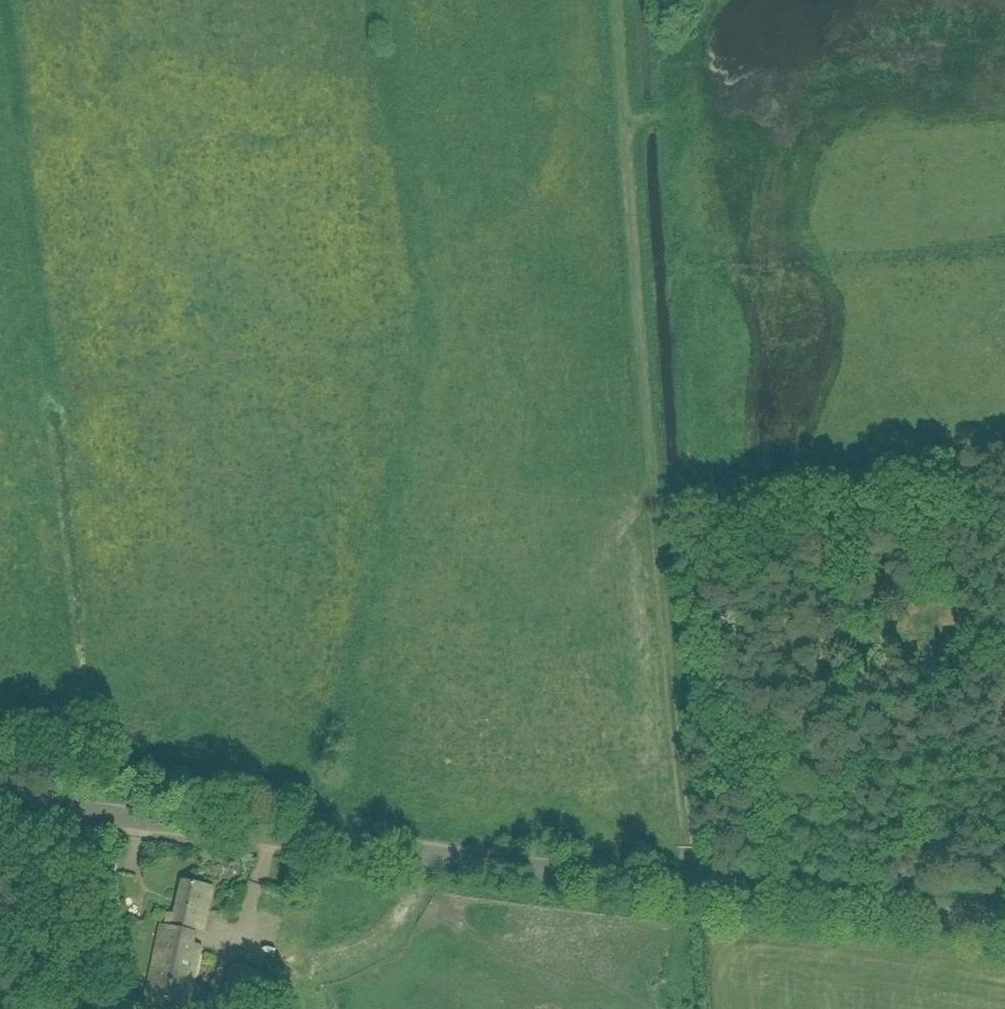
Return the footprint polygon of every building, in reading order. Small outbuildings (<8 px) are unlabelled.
[(134,866),(140,877),(153,870),(147,858),(134,866)] [(170,929),(192,935),(193,927),(201,929),(210,890),(181,883),(174,914),(166,913),(163,928),(170,929)] [(170,929),(163,928),(160,927),(145,998),(185,1006),(187,994),(190,995),(200,947),(190,945),(192,935),(170,929)] [(255,973),(233,966),(219,1008),(244,1008),(255,973)]
